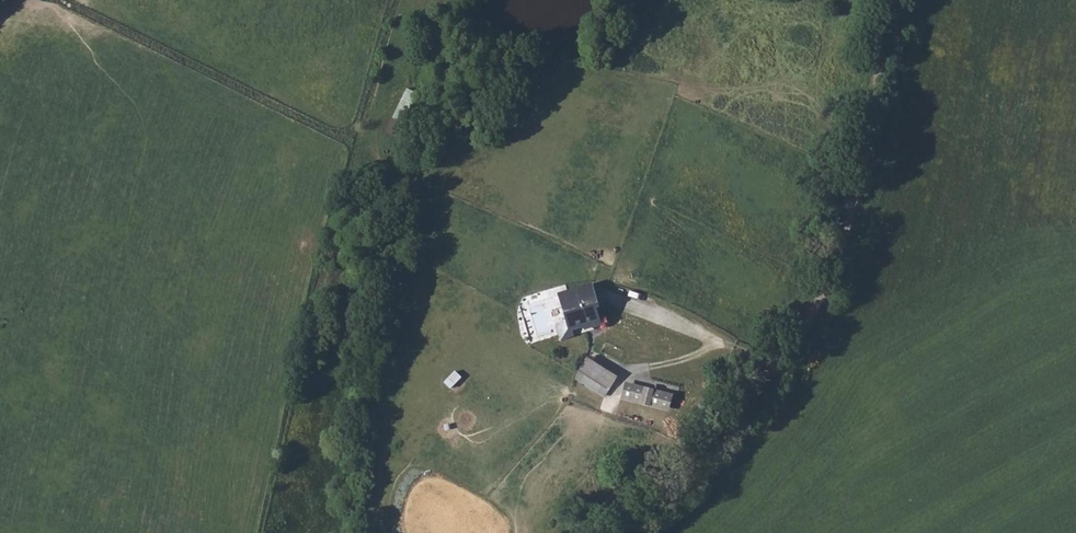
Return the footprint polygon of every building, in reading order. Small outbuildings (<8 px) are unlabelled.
[(400,135),(417,94),(405,89),(388,131),(400,135)] [(557,294),(564,321),(566,328),(570,327),(582,324),(582,326),(597,322),(588,285),(557,294)] [(566,328),(564,321),(556,323),(559,338),(573,335),(570,327),(566,328)] [(603,391),(609,379),(584,361),(576,371),(603,391)] [(451,389),(463,378),(456,371),(445,382),(451,389)] [(669,409),(673,393),(625,381),(622,398),(669,409)]
